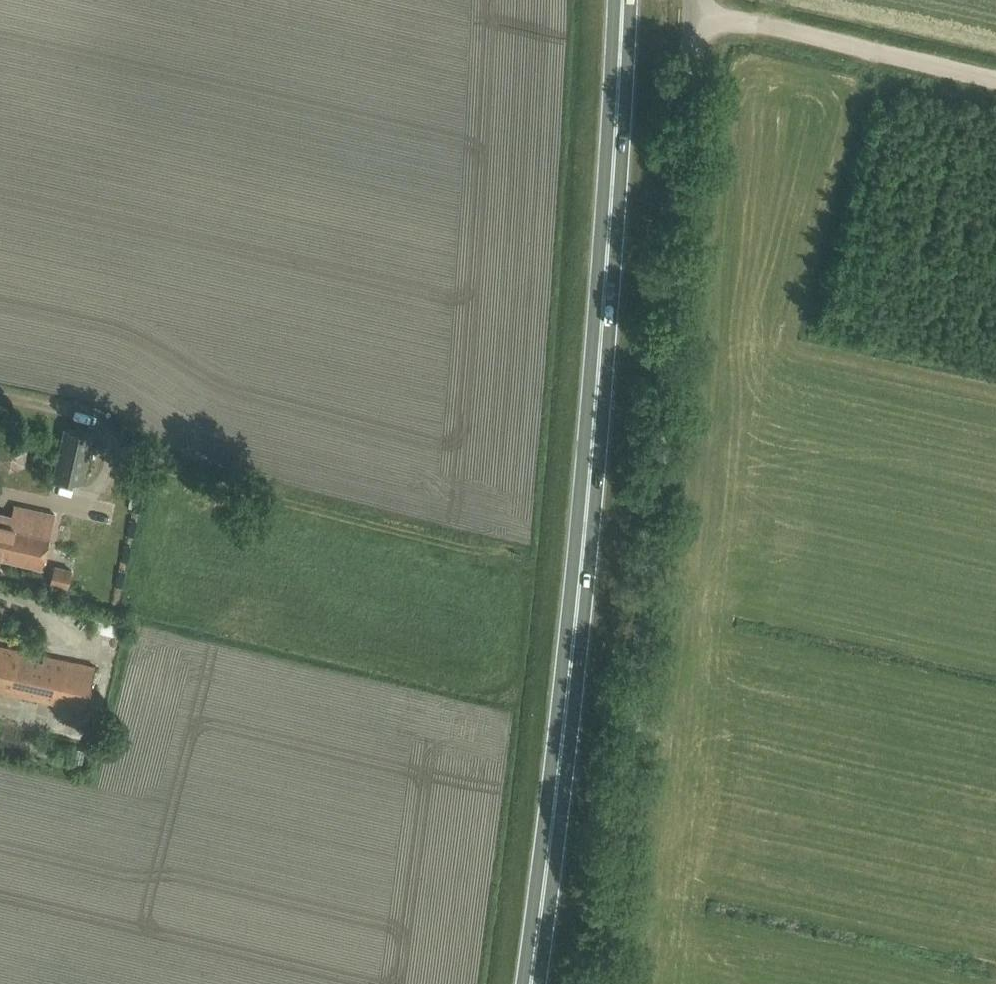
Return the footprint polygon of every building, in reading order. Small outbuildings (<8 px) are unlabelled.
[(81,487),(92,439),(63,432),(52,480),(81,487)] [(1,451),(9,465),(24,456),(15,442),(1,451)] [(42,567),(53,519),(16,510),(15,517),(0,514),(0,557),(42,567)] [(72,570),(55,566),(51,582),(68,586),(72,570)] [(86,709),(95,665),(0,645),(0,691),(86,709)] [(66,755),(69,745),(51,741),(49,751),(66,755)]
